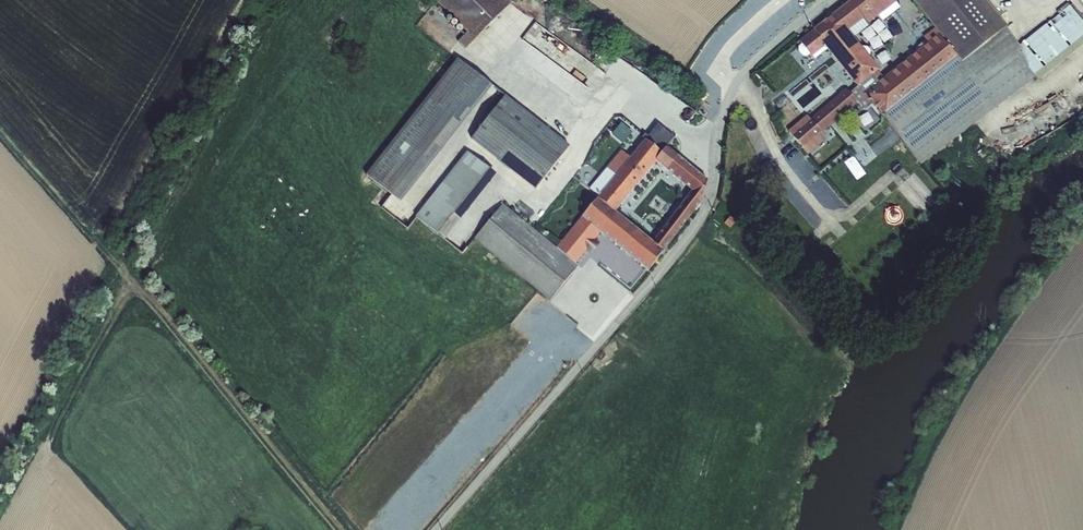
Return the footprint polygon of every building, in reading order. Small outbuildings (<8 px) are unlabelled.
[(511,3),(508,0),(435,0),(467,32),(458,41),(466,49),(511,3)] [(883,77),(878,70),(858,85),(850,92),(849,91),(819,118),(795,139),(784,149),(834,206),(870,175),(830,129),(829,130),(827,127),(857,102),(859,105),(870,104),(884,120),(885,119),(920,164),(1035,76),(1038,79),(1082,44),(1082,17),(1071,3),(1019,45),(1006,28),(1007,26),(987,0),(913,0),(938,33),(883,77)] [(858,85),(878,70),(847,30),(863,19),(886,0),(850,0),(835,12),(799,41),(810,56),(825,44),(858,85)] [(894,0),(886,0),(863,19),(867,24),(895,2),(894,0)] [(502,26),(519,17),(516,11),(498,21),(502,26)] [(533,23),(523,37),(569,69),(579,55),(533,23)] [(492,85),(457,58),(365,175),(400,202),(492,85)] [(819,118),(849,91),(846,87),(810,118),(819,118)] [(197,89),(194,96),(200,100),(204,92),(197,89)] [(487,149),(519,107),(504,95),(470,139),(487,149)] [(487,149),(532,184),(565,142),(519,107),(487,149)] [(819,118),(810,118),(806,114),(787,130),(795,139),(819,118)] [(620,121),(610,134),(622,143),(632,130),(620,121)] [(174,139),(186,146),(188,141),(183,139),(181,138),(181,132),(174,139)] [(668,144),(654,133),(647,141),(661,152),(666,147),(668,144)] [(616,174),(597,197),(613,211),(614,210),(656,159),(661,152),(647,141),(645,139),(630,157),(616,174)] [(569,146),(565,142),(532,184),(535,189),(569,146)] [(983,146),(976,150),(981,158),(988,154),(983,146)] [(503,204),(474,238),(549,300),(577,266),(620,301),(647,269),(647,270),(663,250),(664,251),(701,202),(707,180),(678,156),(677,157),(666,147),(661,152),(656,159),(667,169),(666,171),(691,191),(653,242),(614,210),(613,211),(597,197),(557,247),(503,204)] [(607,167),(616,174),(630,157),(621,150),(607,167)] [(467,151),(415,216),(445,239),(496,174),(467,151)] [(616,174),(607,167),(588,188),(597,197),(616,174)] [(995,175),(1001,181),(1009,174),(1003,168),(995,175)] [(537,223),(543,215),(537,210),(530,218),(537,223)] [(730,217),(722,225),(729,231),(736,222),(730,217)]
